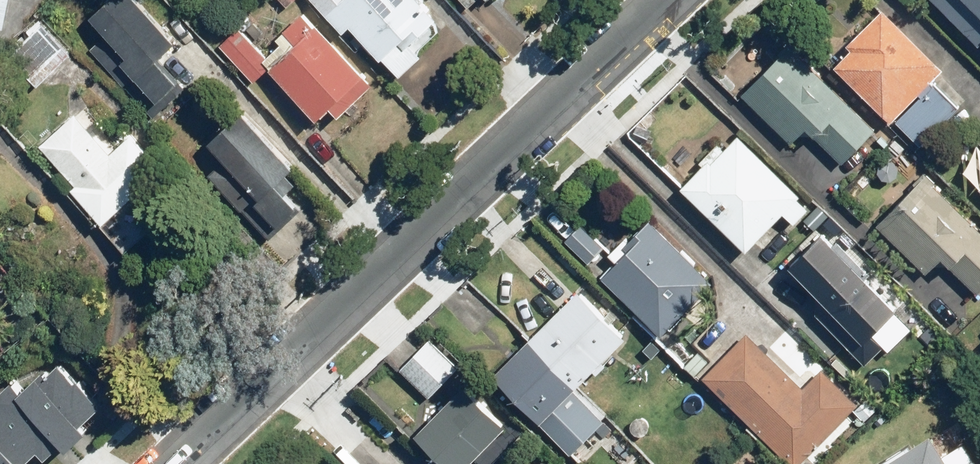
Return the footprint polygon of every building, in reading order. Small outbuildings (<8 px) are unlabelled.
[(342,33),(350,26),(381,60),(384,57),(401,75),(423,55),(410,42),(437,16),(423,0),(311,0),(342,33)] [(979,33),(979,0),(947,0),(979,33)] [(854,40),(835,59),(892,114),(944,61),(882,1),(849,36),(854,40)] [(127,5),(85,42),(158,124),(181,103),(158,77),(177,60),(127,5)] [(234,27),(215,45),(251,82),(267,67),(317,120),(330,107),(338,116),(372,84),(314,24),(312,25),(300,12),(274,37),(279,43),(264,58),(234,27)] [(38,24),(7,57),(39,87),(70,53),(38,24)] [(793,38),(748,86),(797,131),(808,120),(847,156),(881,120),(793,38)] [(937,73),(898,112),(924,137),(962,98),(937,73)] [(115,151),(77,112),(43,145),(79,183),(74,187),(108,222),(167,165),(135,132),(115,151)] [(252,125),(209,166),(289,248),(312,225),(285,198),(305,179),(252,125)] [(708,149),(679,179),(746,243),(783,204),(794,215),(807,201),(796,191),(801,186),(738,126),(712,153),(708,149)] [(875,216),(925,265),(940,250),(976,285),(979,281),(979,218),(925,165),(875,216)] [(155,224),(131,201),(105,227),(129,250),(155,224)] [(627,249),(601,275),(661,333),(712,281),(648,219),(623,245),(627,249)] [(826,221),(793,254),(832,293),(820,304),(869,353),(890,332),(878,320),(901,297),(826,221)] [(565,239),(589,263),(605,247),(581,223),(565,239)] [(580,280),(496,363),(542,409),(626,325),(580,280)] [(702,375),(791,463),(796,463),(858,403),(822,367),(802,387),(746,331),(702,375)] [(426,338),(397,368),(427,396),(456,366),(426,338)] [(464,375),(418,423),(460,463),(507,415),(464,375)] [(84,385),(57,410),(85,440),(112,415),(84,385)] [(926,434),(877,463),(944,463),(926,434)] [(13,455),(0,442),(0,463),(3,463),(13,455)] [(497,463),(520,463),(508,453),(497,463)]
